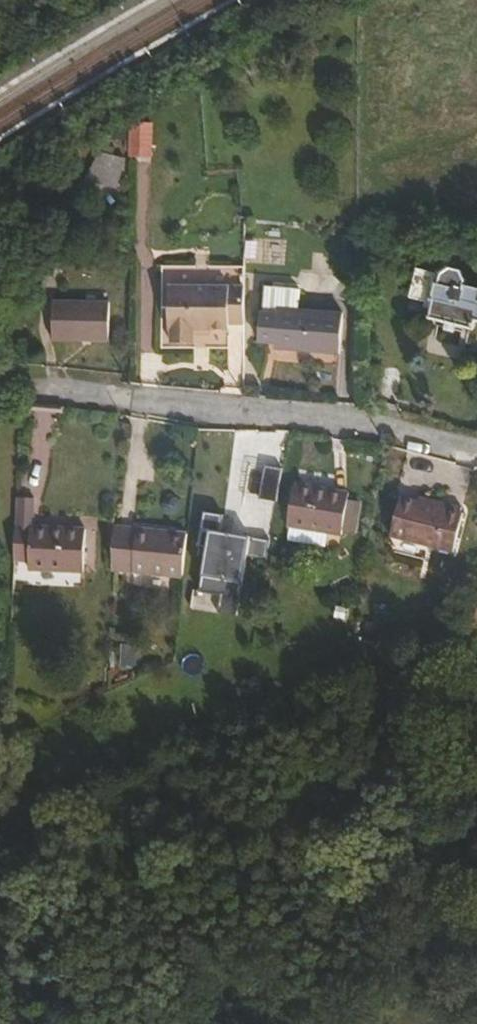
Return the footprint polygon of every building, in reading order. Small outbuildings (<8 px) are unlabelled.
[(130,155),(151,157),(154,122),(132,120),(130,155)] [(437,269),(436,276),(432,275),(427,293),(431,294),(427,309),(471,322),(474,311),(476,312),(476,279),(437,269)] [(181,336),(183,279),(171,278),(170,323),(172,323),(172,336),(181,336)] [(262,278),(258,312),(274,314),(272,332),(272,336),(334,341),(337,303),(294,300),(296,280),(262,278)] [(244,319),(244,280),(183,279),(181,336),(195,336),(196,323),(230,324),(230,319),(244,319)] [(97,333),(99,293),(45,290),(42,330),(97,333)] [(272,332),(274,314),(258,312),(256,331),(272,332)] [(256,462),(249,497),(276,503),(283,468),(256,462)] [(336,527),(342,485),(294,477),(287,519),(336,527)] [(447,501),(448,495),(420,488),(418,495),(447,501)] [(17,507),(17,490),(15,490),(0,489),(0,498),(0,518),(17,519),(17,507)] [(455,545),(465,507),(461,506),(463,499),(448,495),(447,501),(418,495),(401,490),(392,528),(455,545)] [(160,521),(86,517),(84,560),(155,564),(160,521)] [(67,521),(17,519),(0,518),(0,554),(12,554),(12,561),(65,563),(67,521)] [(207,518),(197,590),(221,593),(219,610),(240,613),(252,524),(207,518)]
